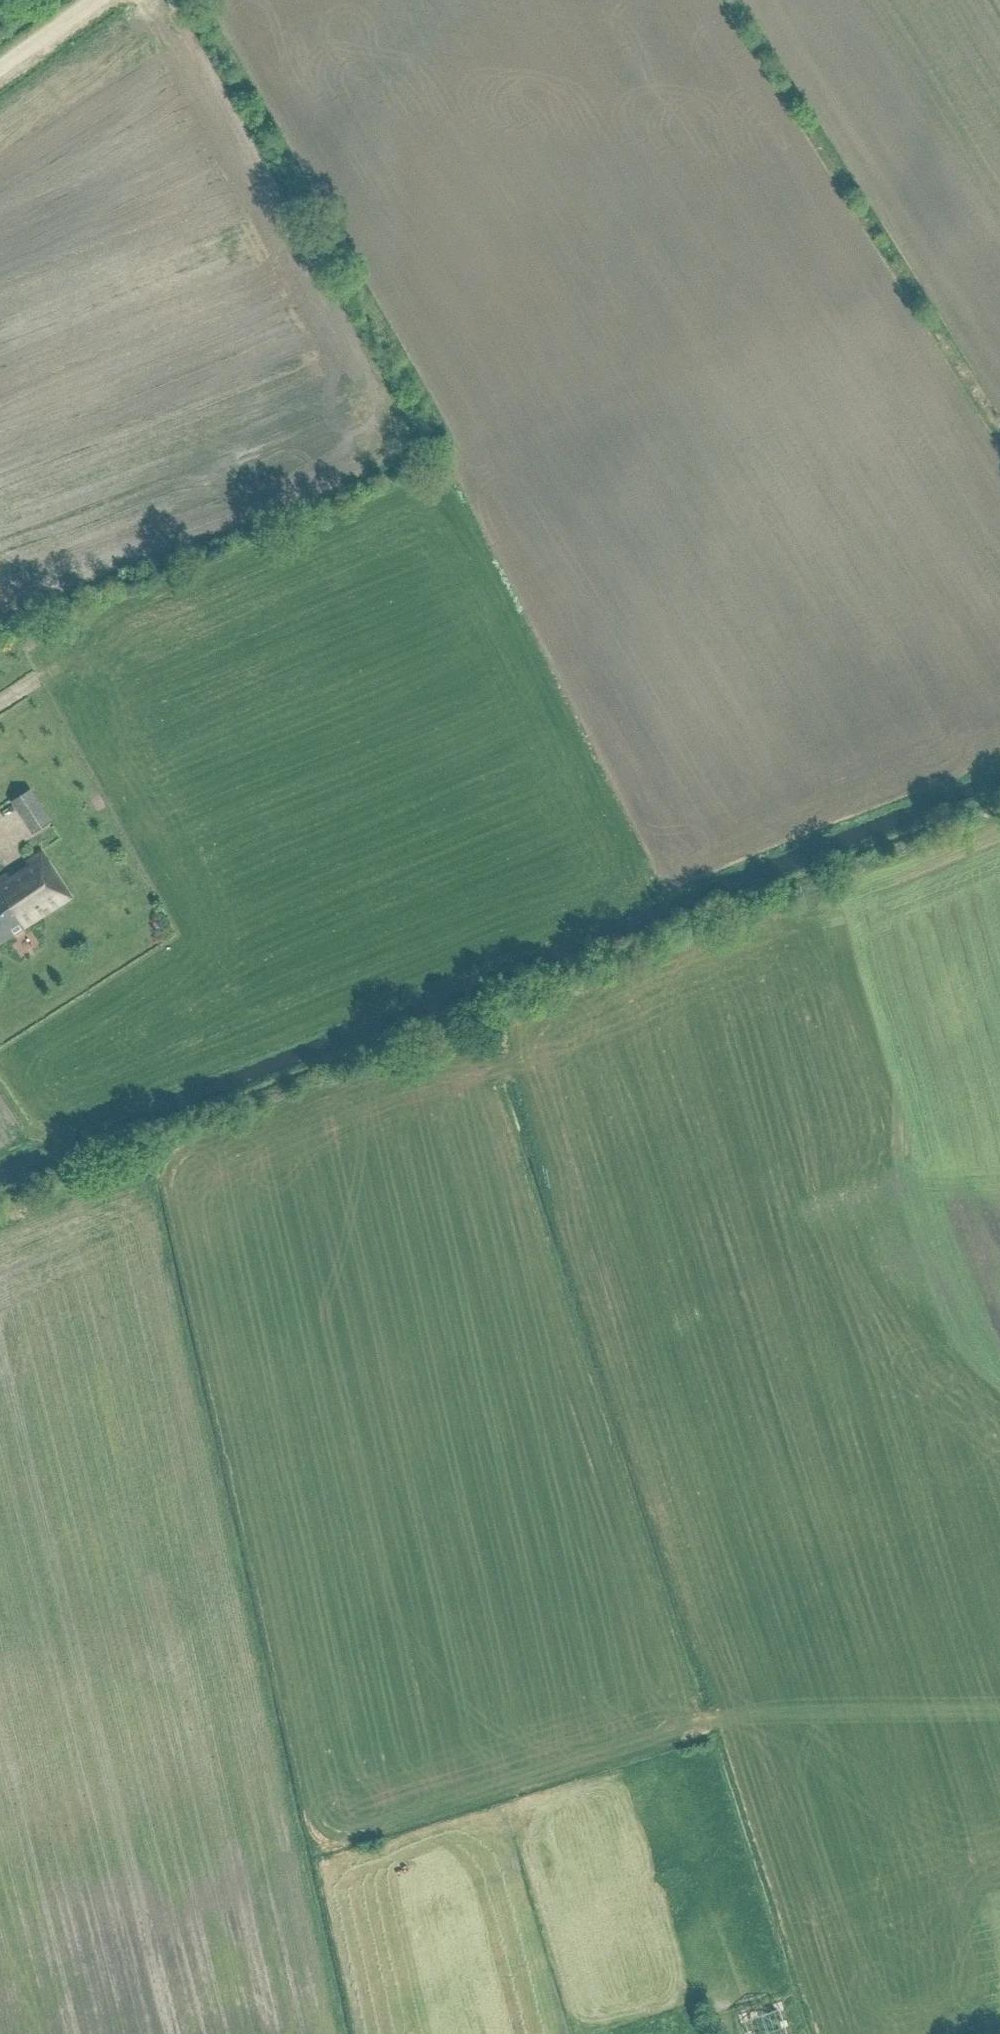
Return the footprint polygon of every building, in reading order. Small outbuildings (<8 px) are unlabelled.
[(29,789),(14,799),(21,809),(36,800),(29,789)] [(70,897),(41,852),(0,878),(0,942),(70,897)]
